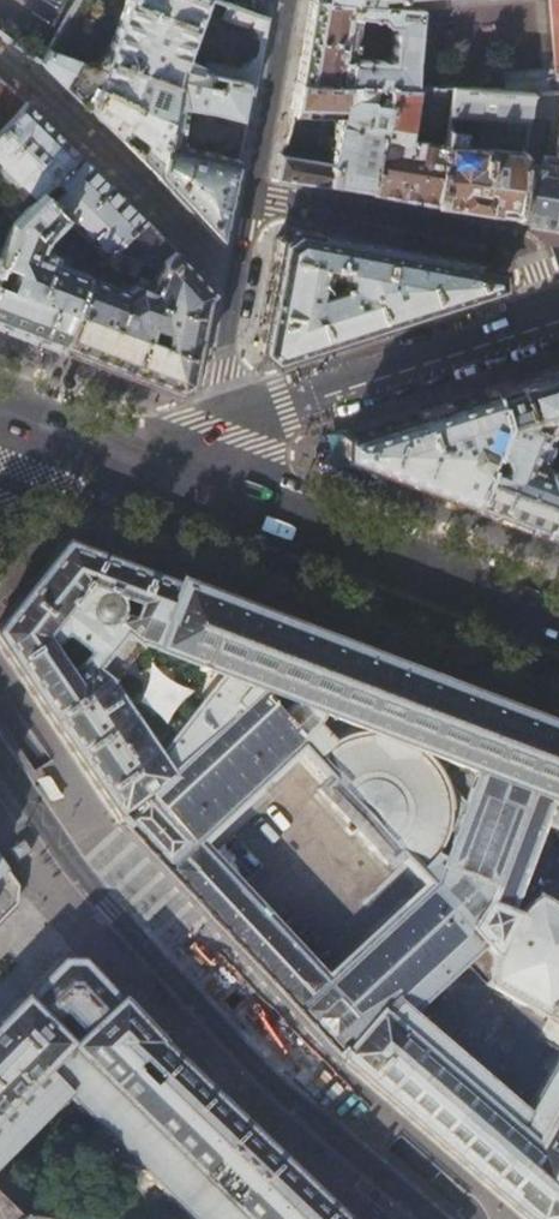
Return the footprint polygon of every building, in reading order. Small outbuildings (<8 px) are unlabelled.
[(200,0),(126,0),(106,55),(103,55),(103,57),(90,64),(88,63),(87,64),(45,48),(37,61),(118,138),(155,173),(167,101),(169,101),(173,66),(176,66),(200,0)] [(341,0),(309,0),(304,29),(295,84),(369,87),(409,89),(409,88),(417,10),(417,8),(356,1),(341,0)] [(356,1),(417,8),(417,10),(532,1),(539,70),(503,73),(503,92),(529,94),(558,91),(558,0),(341,0),(356,1)] [(267,17),(226,2),(225,2),(221,18),(246,26),(251,24),(252,26),(253,28),(256,36),(257,46),(254,55),(248,62),(240,68),(206,61),(204,68),(183,63),(182,67),(253,82),(258,58),(267,17)] [(167,101),(155,173),(155,175),(174,195),(217,242),(221,241),(229,202),(233,181),(238,157),(190,147),(198,142),(202,117),(197,116),(191,109),(191,107),(246,118),(253,82),(182,67),(176,66),(173,66),(169,101),(167,101)] [(24,100),(0,80),(0,124),(24,100)] [(321,185),(367,192),(384,103),(375,102),(367,101),(369,91),(369,87),(295,84),(289,113),(338,114),(329,163),(321,162),(322,154),(281,146),(274,177),(321,185)] [(401,198),(435,204),(446,131),(452,88),(409,88),(409,89),(369,87),(369,91),(375,90),(379,95),(375,102),(384,103),(367,192),(401,198)] [(452,88),(446,131),(461,133),(461,137),(466,137),(468,118),(507,119),(526,120),(529,94),(503,92),(452,88)] [(529,94),(526,120),(522,154),(556,158),(549,224),(558,226),(558,91),(529,94)] [(24,100),(0,124),(0,178),(24,203),(75,150),(24,100)] [(526,120),(507,119),(503,151),(522,154),(526,120)] [(435,204),(461,209),(472,148),(460,147),(461,137),(461,133),(446,131),(435,204)] [(514,217),(522,154),(503,151),(484,148),(484,150),(472,148),(461,209),(475,211),(514,217)] [(75,150),(24,203),(7,220),(0,239),(0,324),(8,327),(36,338),(53,344),(82,272),(64,265),(66,259),(65,256),(44,248),(43,250),(41,250),(40,250),(39,250),(37,251),(36,252),(36,253),(35,254),(34,254),(42,235),(61,215),(101,255),(142,217),(75,150)] [(533,221),(549,224),(556,158),(522,154),(518,184),(514,217),(533,221)] [(0,178),(0,239),(7,220),(24,203),(0,178)] [(207,287),(142,217),(101,255),(95,260),(134,275),(131,280),(121,287),(82,272),(53,344),(85,356),(173,390),(182,385),(189,381),(198,333),(207,287)] [(276,238),(267,285),(262,315),(256,347),(261,352),(270,359),(276,357),(337,337),(388,321),(404,316),(420,311),(488,289),(499,286),(499,267),(471,262),(369,242),(325,234),(291,228),(276,238)] [(537,467),(530,464),(543,433),(544,430),(548,428),(551,427),(558,424),(558,367),(520,379),(490,389),(499,418),(487,449),(496,453),(497,455),(498,456),(499,457),(495,467),(482,463),(467,502),(498,514),(536,528),(558,485),(558,463),(556,470),(542,464),(540,465),(538,465),(537,467)] [(499,418),(490,389),(425,410),(410,415),(343,436),(343,446),(343,454),(414,482),(467,502),(482,463),(482,461),(463,454),(467,442),(487,449),(499,418)] [(536,528),(558,538),(558,485),(536,528)] [(443,686),(430,680),(417,675),(418,672),(413,669),(411,673),(176,583),(175,586),(63,545),(26,590),(0,623),(0,651),(114,820),(228,942),(315,1035),(343,1064),(523,1218),(558,1218),(558,1057),(524,1117),(409,1016),(470,959),(490,980),(487,985),(494,989),(495,987),(539,1013),(538,1014),(545,1017),(547,1015),(552,1018),(551,1019),(558,1024),(558,880),(555,878),(543,898),(539,896),(536,900),(519,914),(511,910),(544,820),(558,826),(558,729),(449,687),(451,684),(445,682),(443,686)] [(23,840),(10,849),(18,860),(31,851),(23,840)] [(15,905),(17,887),(6,871),(0,862),(0,920),(15,905)] [(267,1147),(158,1044),(159,1043),(138,1021),(117,999),(81,960),(59,960),(18,1002),(0,1020),(0,1160),(63,1097),(187,1218),(342,1218),(267,1147)] [(0,1201),(0,1218),(18,1218),(0,1201)]
